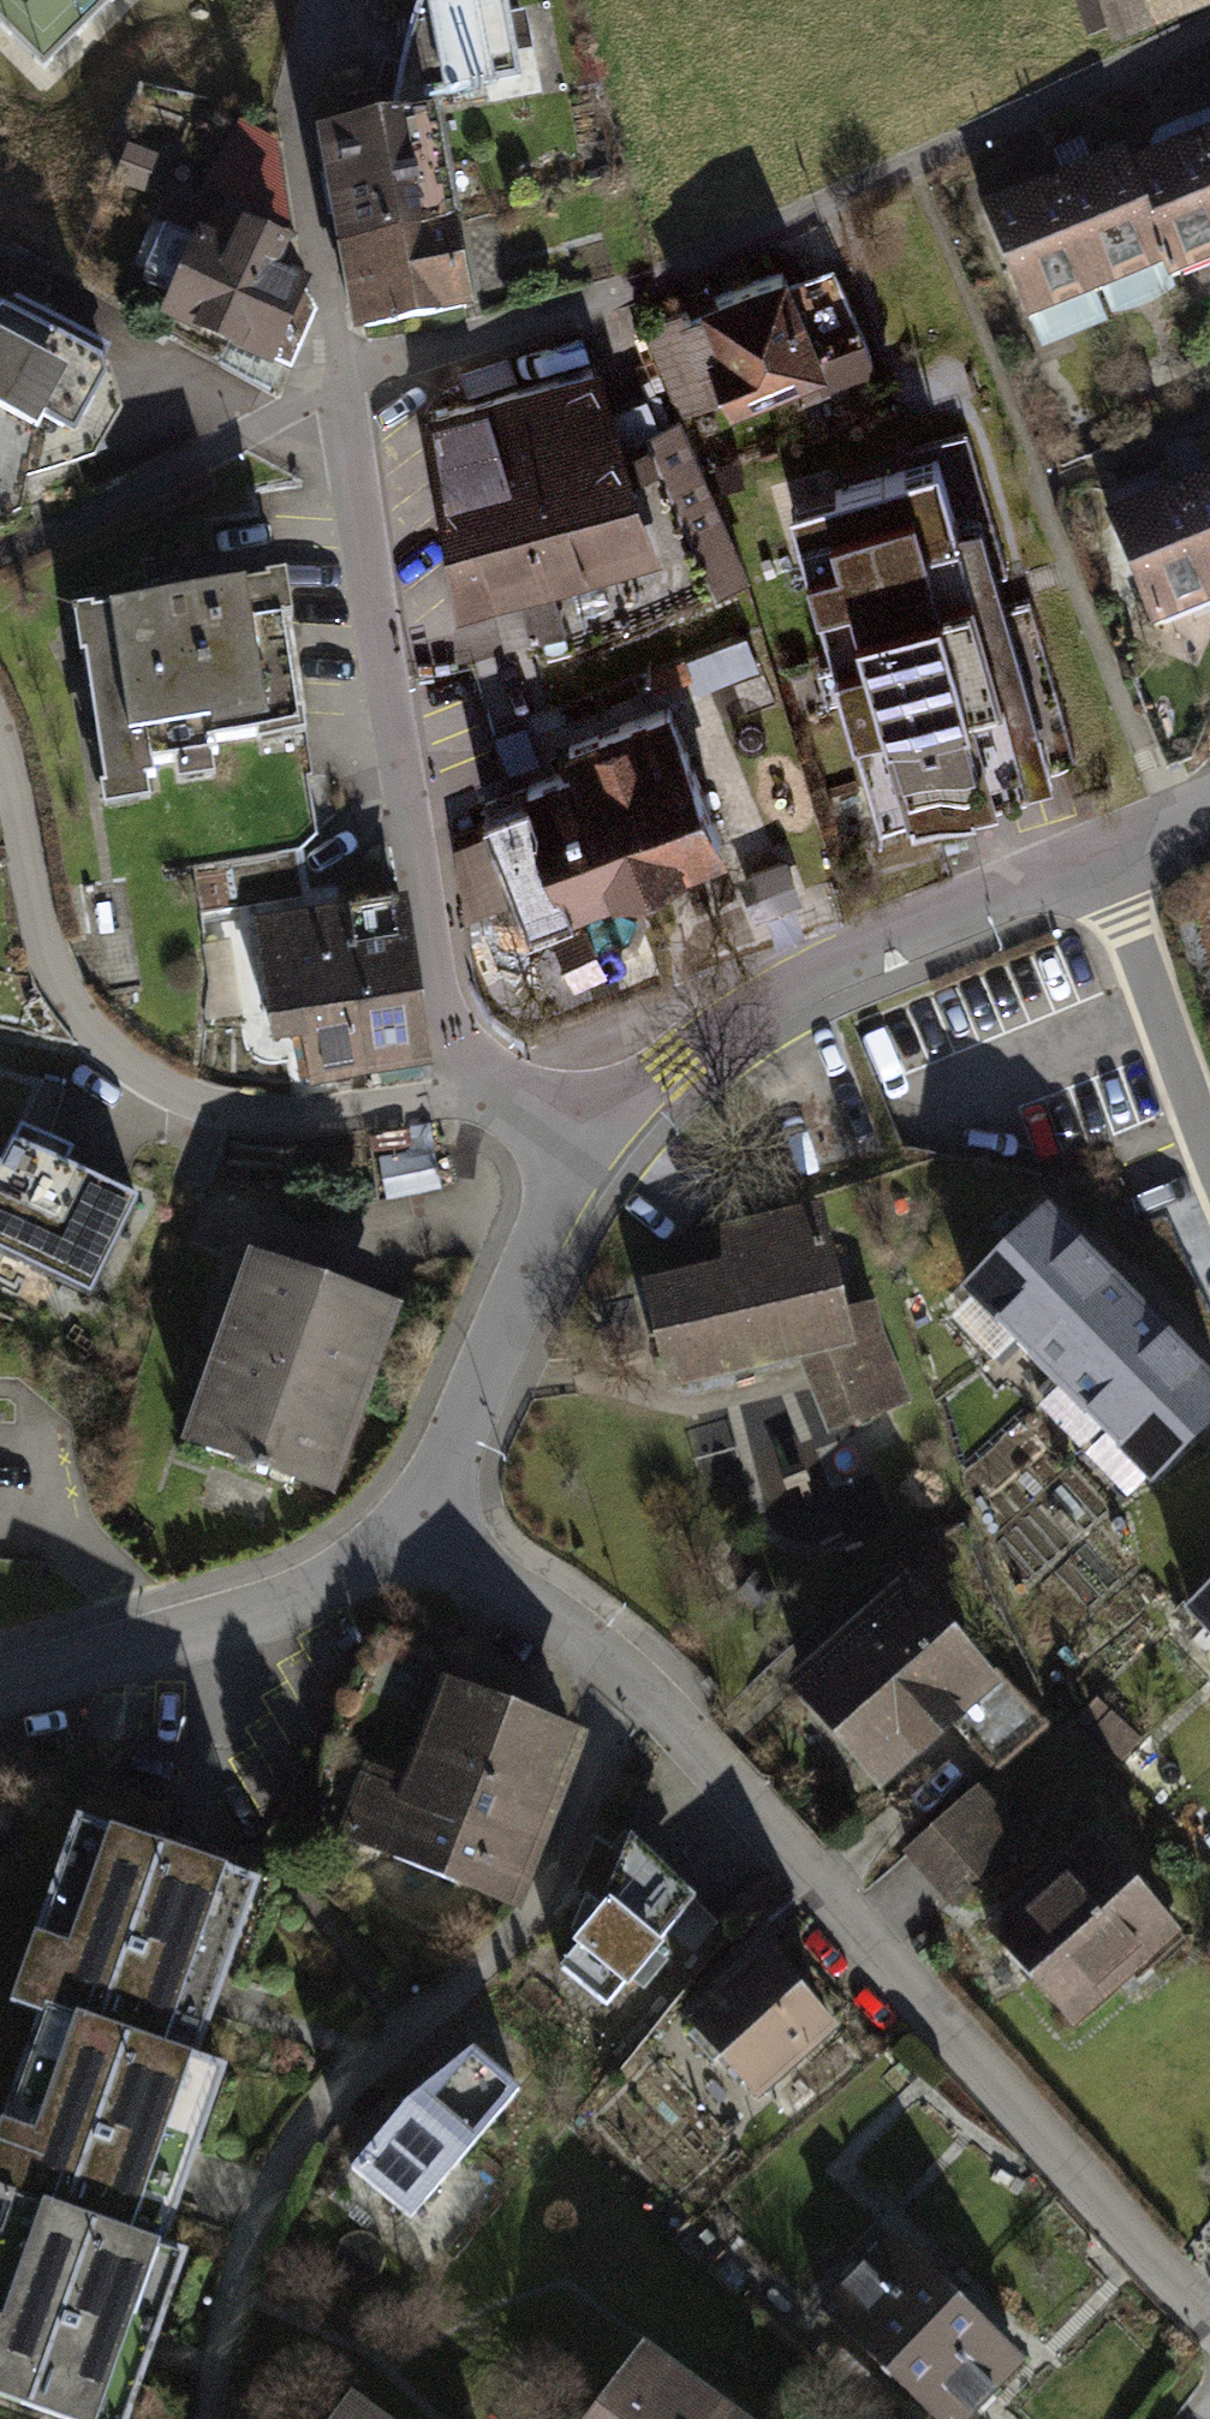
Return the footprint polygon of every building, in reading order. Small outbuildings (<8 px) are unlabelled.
[(511,0),(401,0),(424,133),(531,115),(511,0)] [(1131,51),(1209,17),(1209,0),(1109,0),(1131,51)] [(475,338),(442,143),(335,161),(367,355),(475,338)] [(1138,179),(1178,278),(1185,295),(1209,285),(1209,150),(1138,179)] [(1131,162),(993,217),(1040,333),(1178,278),(1138,179),(1131,162)] [(200,254),(169,318),(292,377),(323,314),(287,296),(299,272),(243,245),(231,269),(200,254)] [(871,353),(831,260),(795,276),(784,250),(697,287),(700,294),(674,305),(675,308),(641,322),(678,410),(814,352),(823,373),(871,353)] [(0,320),(0,425),(74,467),(125,382),(1,319),(0,320)] [(666,574),(605,371),(428,424),(490,627),(666,574)] [(1079,795),(968,436),(794,489),(905,848),(1079,795)] [(1106,525),(1153,641),(1209,619),(1209,483),(1106,525)] [(305,771),(286,589),(83,610),(102,792),(305,771)] [(672,729),(499,801),(558,942),(731,869),(672,729)] [(793,862),(750,871),(758,908),(800,900),(793,862)] [(426,1057),(409,912),(229,933),(246,1078),(426,1057)] [(0,1182),(0,1270),(91,1316),(139,1221),(62,1183),(73,1161),(23,1136),(0,1182)] [(851,1325),(826,1213),(725,1235),(734,1277),(656,1294),(680,1400),(808,1372),(824,1444),(909,1425),(885,1317),(851,1325)] [(1059,1227),(965,1311),(1151,1518),(1209,1465),(1209,1395),(1059,1227)] [(393,1318),(259,1272),(194,1457),(328,1503),(393,1318)] [(916,1604),(790,1709),(881,1819),(1008,1715),(916,1604)] [(1184,1629),(1209,1658),(1209,1605),(1184,1629)] [(596,1750),(458,1689),(414,1786),(381,1772),(352,1838),(524,1914),(596,1750)] [(1020,1860),(973,1805),(915,1854),(962,1909),(1020,1860)] [(249,1883),(84,1832),(30,2003),(50,2009),(196,2054),(249,1883)] [(1115,1860),(995,1948),(1065,2043),(1185,1955),(1115,1860)] [(549,1966),(611,2030),(719,1926),(656,1862),(549,1966)] [(850,2054),(757,1955),(675,2031),(768,2130),(850,2054)] [(50,2009),(0,2170),(0,2182),(18,2188),(162,2232),(215,2061),(196,2054),(50,2009)] [(565,2137),(495,2063),(394,2157),(463,2232),(565,2137)] [(18,2188),(0,2245),(0,2370),(130,2410),(183,2239),(162,2232),(18,2188)] [(908,2223),(831,2308),(953,2418),(1015,2418),(1065,2364),(908,2223)] [(652,2378),(621,2418),(706,2418),(652,2378)]
